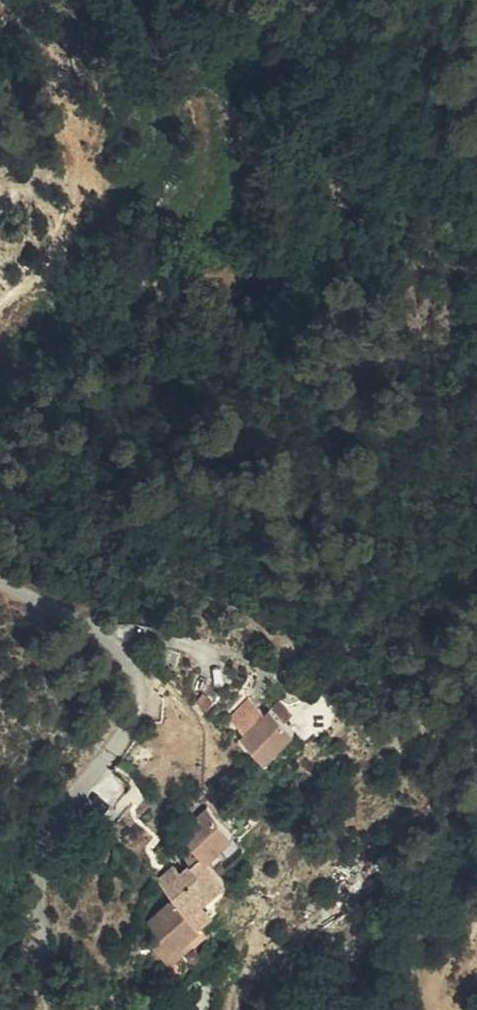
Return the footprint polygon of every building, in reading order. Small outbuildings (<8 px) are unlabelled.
[(289,731),(266,711),(237,744),(261,763),(289,731)] [(179,837),(188,847),(209,865),(219,855),(233,837),(201,811),(179,837)] [(240,843),(233,837),(219,855),(226,861),(240,843)] [(164,898),(174,907),(196,928),(231,885),(209,865),(188,847),(178,860),(188,869),(164,898)] [(196,928),(174,907),(150,936),(168,954),(161,964),(176,977),(197,953),(210,938),(196,928)] [(197,953),(176,977),(184,984),(203,958),(197,953)]
